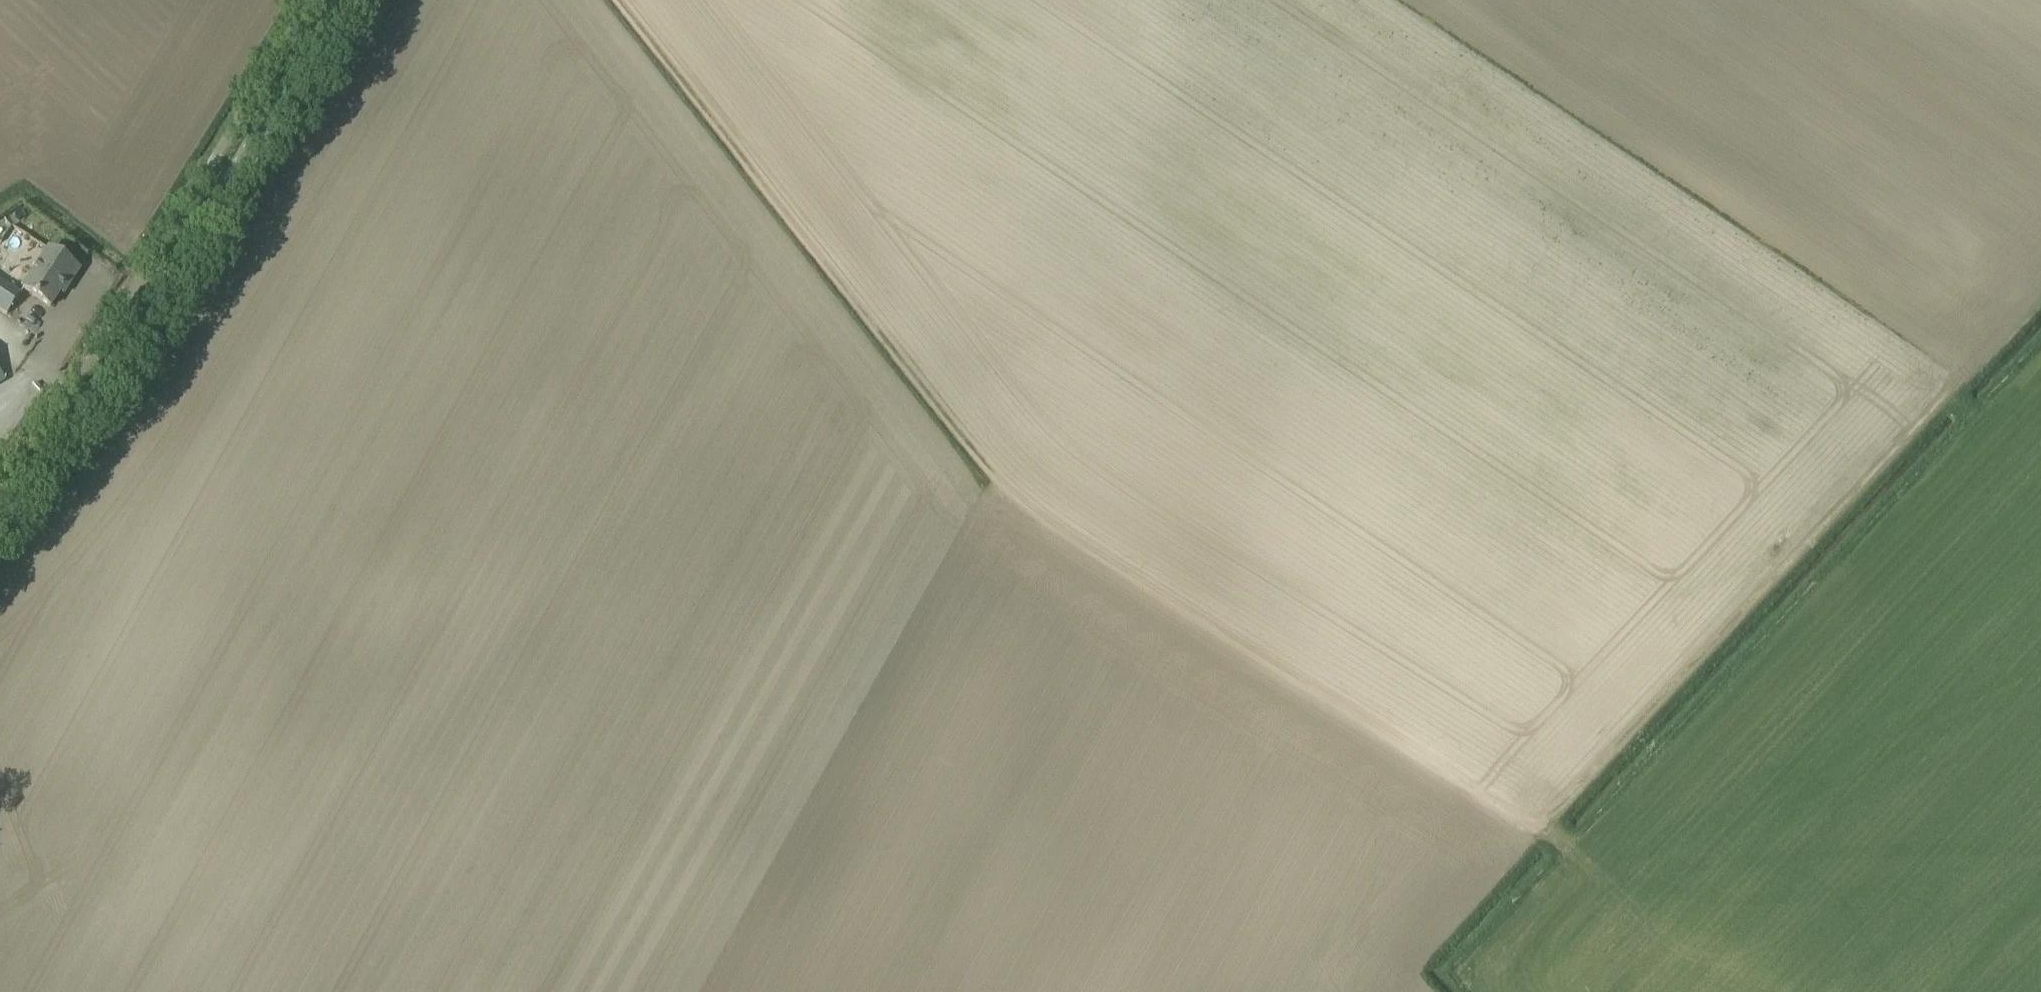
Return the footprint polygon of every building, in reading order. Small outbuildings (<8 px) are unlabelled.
[(8,226),(1,241),(19,250),(26,235),(8,226)] [(79,270),(48,250),(23,289),(50,307),(65,284),(68,286),(79,270)] [(0,281),(0,310),(7,315),(20,294),(0,281)]
